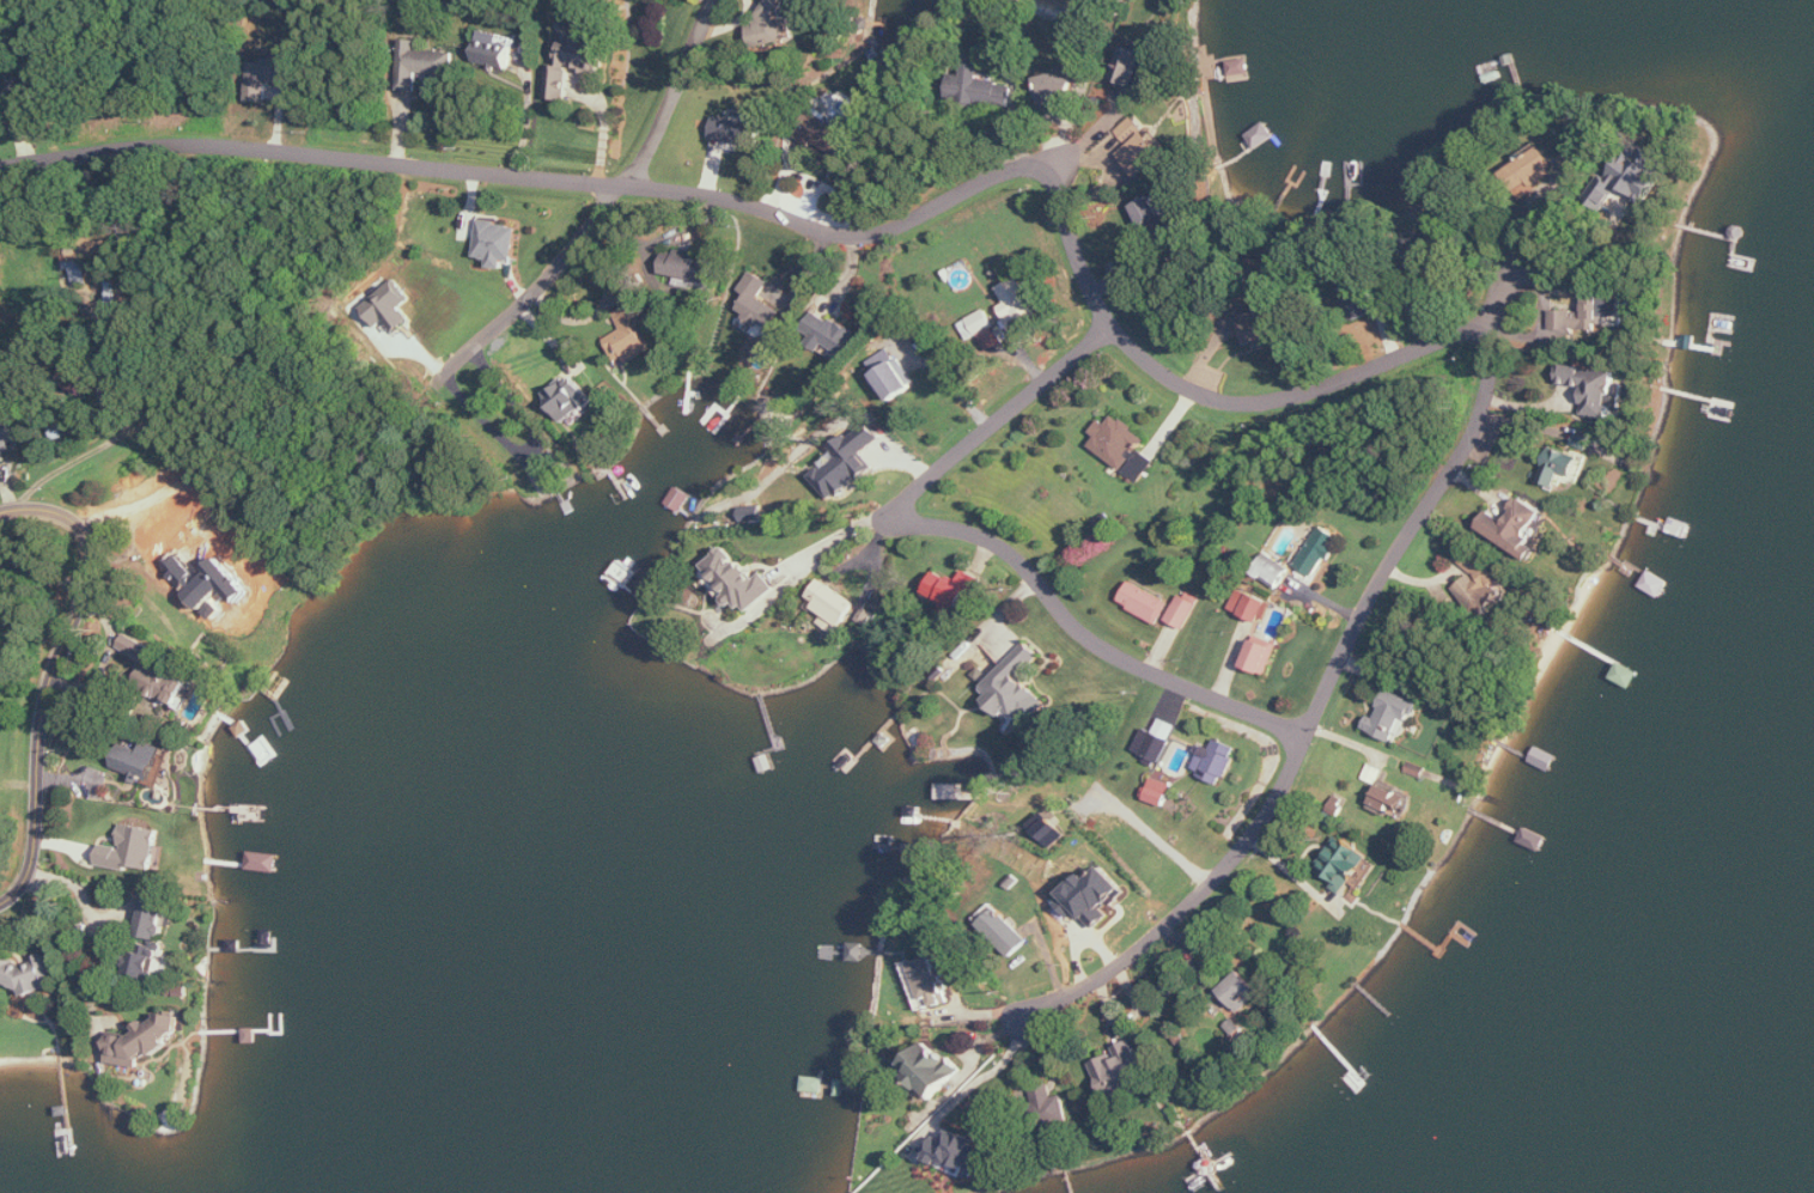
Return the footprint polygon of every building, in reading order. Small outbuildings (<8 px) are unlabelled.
[(1,11),(27,8),(26,0),(1,0),(1,11)] [(788,40),(781,0),(783,0),(771,0),(772,7),(760,9),(763,25),(753,27),(756,46),(788,40)] [(604,73),(608,46),(598,45),(599,33),(569,29),(564,66),(552,64),(547,98),(568,101),(573,67),(583,68),(583,70),(604,73)] [(478,64),(515,68),(518,35),(482,32),(478,64)] [(456,52),(419,51),(419,40),(403,39),(402,91),(419,91),(419,73),(437,74),(437,83),(455,84),(456,52)] [(1150,54),(1125,46),(1115,80),(1139,88),(1150,54)] [(249,101),(270,102),(271,82),(304,84),(306,60),(268,58),(267,62),(251,62),(249,101)] [(1015,85),(981,80),(984,63),(968,60),(962,99),(1012,107),(1015,85)] [(1080,79),(1047,71),(1040,101),(1073,109),(1080,79)] [(765,121),(716,114),(713,140),(762,146),(765,121)] [(840,157),(852,135),(830,122),(831,121),(820,114),(806,138),(840,157)] [(1118,131),(1130,145),(1147,131),(1135,117),(1118,131)] [(1142,179),(1169,154),(1148,131),(1122,156),(1142,179)] [(1562,159),(1579,172),(1594,153),(1577,139),(1562,159)] [(1560,172),(1543,146),(1502,172),(1519,199),(1560,172)] [(1612,179),(1604,174),(1587,200),(1605,212),(1622,187),(1648,204),(1667,175),(1630,151),(1612,179)] [(1150,236),(1167,228),(1172,240),(1181,235),(1162,193),(1136,205),(1150,236)] [(521,224),(482,222),(481,257),(494,258),(493,268),(508,268),(508,260),(520,261),(521,224)] [(664,274),(679,276),(678,282),(712,288),(715,271),(702,268),(704,254),(668,249),(664,274)] [(772,282),(755,272),(734,308),(773,330),(783,310),(762,299),(772,282)] [(1013,329),(1041,313),(1020,276),(1000,288),(1008,303),(1001,307),(1013,329)] [(414,299),(397,279),(363,308),(380,329),(390,320),(401,334),(417,321),(405,307),(414,299)] [(1554,309),(1552,339),(1576,341),(1577,329),(1600,331),(1600,323),(1625,325),(1625,312),(1637,313),(1638,300),(1599,297),(1599,290),(1584,289),(1583,311),(1554,309)] [(1247,346),(1287,338),(1280,305),(1260,309),(1262,317),(1242,321),(1247,346)] [(608,339),(622,366),(652,350),(629,306),(616,313),(625,330),(608,339)] [(961,322),(970,340),(982,334),(989,350),(1003,343),(987,310),(961,322)] [(806,342),(843,360),(857,331),(821,313),(806,342)] [(888,347),(869,360),(875,370),(872,371),(873,373),(870,377),(878,390),(883,386),(891,398),(912,384),(909,382),(915,379),(899,355),(895,358),(888,347)] [(1612,418),(1614,404),(1622,405),(1624,385),(1618,384),(1619,370),(1564,366),(1562,384),(1587,386),(1585,415),(1612,418)] [(577,374),(546,393),(565,423),(596,403),(577,374)] [(1158,461),(1141,449),(1149,438),(1116,414),(1109,424),(1102,419),(1092,433),(1098,437),(1092,446),(1142,483),(1158,461)] [(7,464),(6,451),(13,451),(13,441),(17,441),(16,420),(0,420),(0,464),(7,464)] [(871,421),(884,437),(865,452),(876,465),(862,479),(859,476),(853,481),(856,483),(850,489),(850,491),(842,497),(840,493),(834,499),(814,476),(824,467),(827,470),(828,469),(823,463),(838,451),(834,448),(850,434),(852,437),(871,421)] [(1590,457),(1553,446),(1542,482),(1559,487),(1562,475),(1583,481),(1590,457)] [(1534,561),(1542,548),(1531,542),(1547,512),(1522,497),(1508,522),(1490,512),(1480,529),(1534,561)] [(1343,538),(1323,525),(1298,566),(1318,578),(1343,538)] [(749,613),(779,589),(766,572),(759,578),(745,560),(741,563),(729,547),(706,564),(736,604),(740,601),(749,613)] [(1291,573),(1266,557),(1256,572),(1281,589),(1291,573)] [(193,594),(220,622),(252,591),(222,558),(212,568),(216,572),(193,594)] [(964,568),(984,577),(974,594),(967,590),(954,615),(942,609),(945,602),(937,597),(938,597),(925,590),(936,570),(949,576),(950,573),(960,578),(964,568)] [(822,579),(859,603),(840,634),(821,622),(826,614),(816,607),(820,602),(811,596),(822,579)] [(1121,602),(1161,623),(1172,602),(1132,581),(1121,602)] [(1232,609),(1261,623),(1271,602),(1241,588),(1232,609)] [(1169,620),(1188,629),(1200,603),(1182,594),(1169,620)] [(1268,675),(1280,645),(1257,636),(1245,665),(1268,675)] [(987,686),(994,693),(988,700),(1006,717),(1013,709),(1030,723),(1049,702),(1021,677),(1042,654),(1027,641),(987,686)] [(1402,744),(1420,702),(1389,689),(1377,717),(1372,715),(1366,729),(1402,744)] [(1204,745),(1193,771),(1224,785),(1240,748),(1218,738),(1214,749),(1204,745)] [(118,768),(135,773),(133,779),(163,788),(174,749),(148,742),(145,750),(124,744),(118,768)] [(1147,800),(1165,807),(1174,785),(1155,778),(1147,800)] [(1373,807),(1405,819),(1414,797),(1382,784),(1373,807)] [(1067,835),(1045,812),(1031,825),(1053,848),(1067,835)] [(100,866),(131,870),(131,866),(157,870),(163,829),(125,824),(121,847),(103,844),(100,866)] [(1348,895),(1372,854),(1339,835),(1320,869),(1339,880),(1335,887),(1348,895)] [(250,868),(278,873),(281,856),(253,851),(250,868)] [(1080,911),(1099,929),(1113,915),(1108,911),(1129,890),(1104,866),(1090,880),(1085,875),(1058,902),(1073,918),(1080,911)] [(146,901),(142,937),(168,940),(171,904),(146,901)] [(1031,941),(995,902),(977,920),(1012,958),(1031,941)] [(55,978),(44,973),(50,960),(40,955),(34,967),(1,952),(0,955),(0,976),(45,998),(55,978)] [(155,977),(158,954),(134,952),(132,975),(155,977)] [(935,955),(906,964),(920,1011),(949,1002),(935,955)] [(1221,990),(1242,1013),(1264,993),(1243,970),(1221,990)] [(109,1063),(141,1068),(144,1054),(167,1058),(171,1032),(182,1033),(185,1016),(161,1012),(159,1023),(143,1020),(140,1038),(114,1033),(109,1063)] [(962,1072),(931,1040),(903,1067),(934,1099),(962,1072)] [(1092,1061),(1109,1096),(1152,1077),(1136,1041),(1092,1061)] [(986,1144),(952,1130),(947,1142),(937,1137),(927,1160),(972,1179),(986,1144)]
